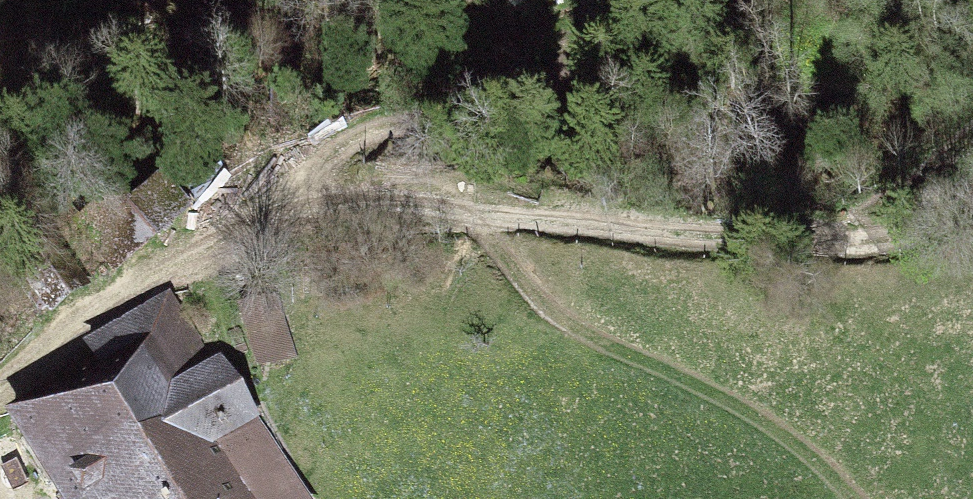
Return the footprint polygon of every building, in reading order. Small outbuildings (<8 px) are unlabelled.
[(251,446),(265,437),(188,313),(103,366),(124,399),(62,438),(56,429),(30,446),(64,498),(284,498),(251,446)]
